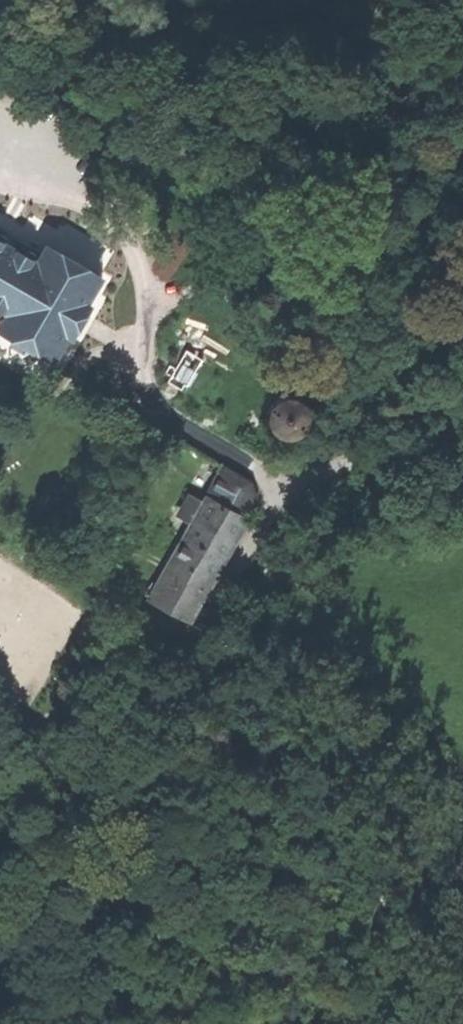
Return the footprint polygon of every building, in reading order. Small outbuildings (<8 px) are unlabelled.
[(94,271),(39,243),(30,261),(0,245),(0,305),(5,307),(0,317),(0,327),(51,354),(94,271)] [(231,440),(271,440),(270,398),(230,399),(231,440)] [(253,482),(229,468),(210,499),(207,498),(150,597),(190,620),(247,520),(243,518),(255,496),(253,482)]
